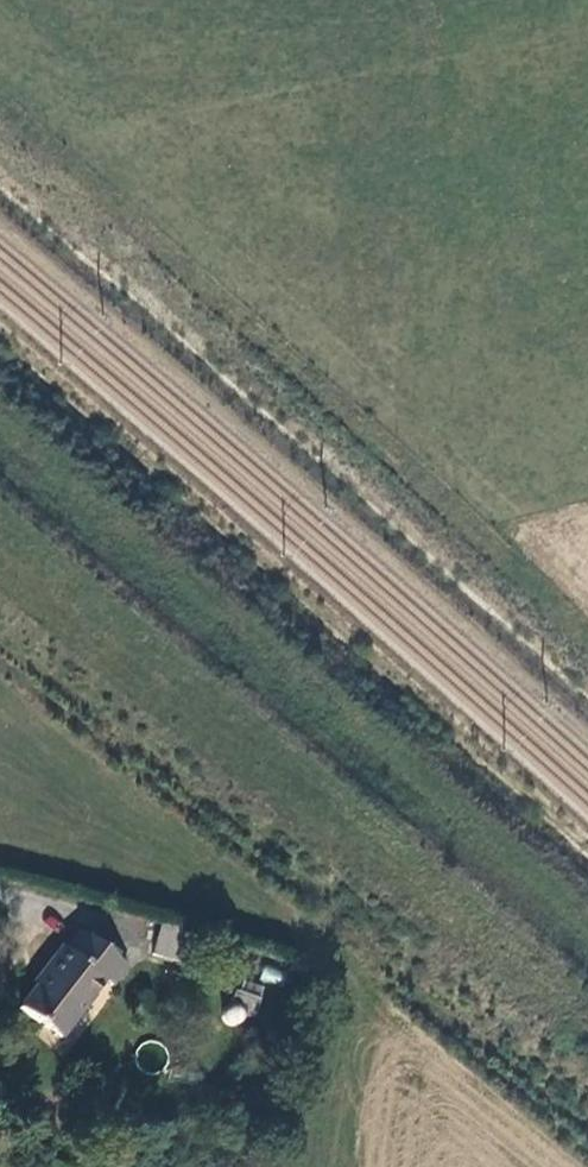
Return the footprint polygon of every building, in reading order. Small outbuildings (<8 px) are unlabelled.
[(194,966),(201,934),(168,927),(161,957),(194,966)] [(119,989),(134,968),(87,931),(71,951),(76,955),(48,992),(42,988),(25,1009),(67,1041),(112,984),(119,989)] [(268,989),(247,981),(243,990),(235,993),(231,1005),(219,1013),(223,1022),(227,1027),(237,1028),(244,1020),(257,1020),(268,989)]
